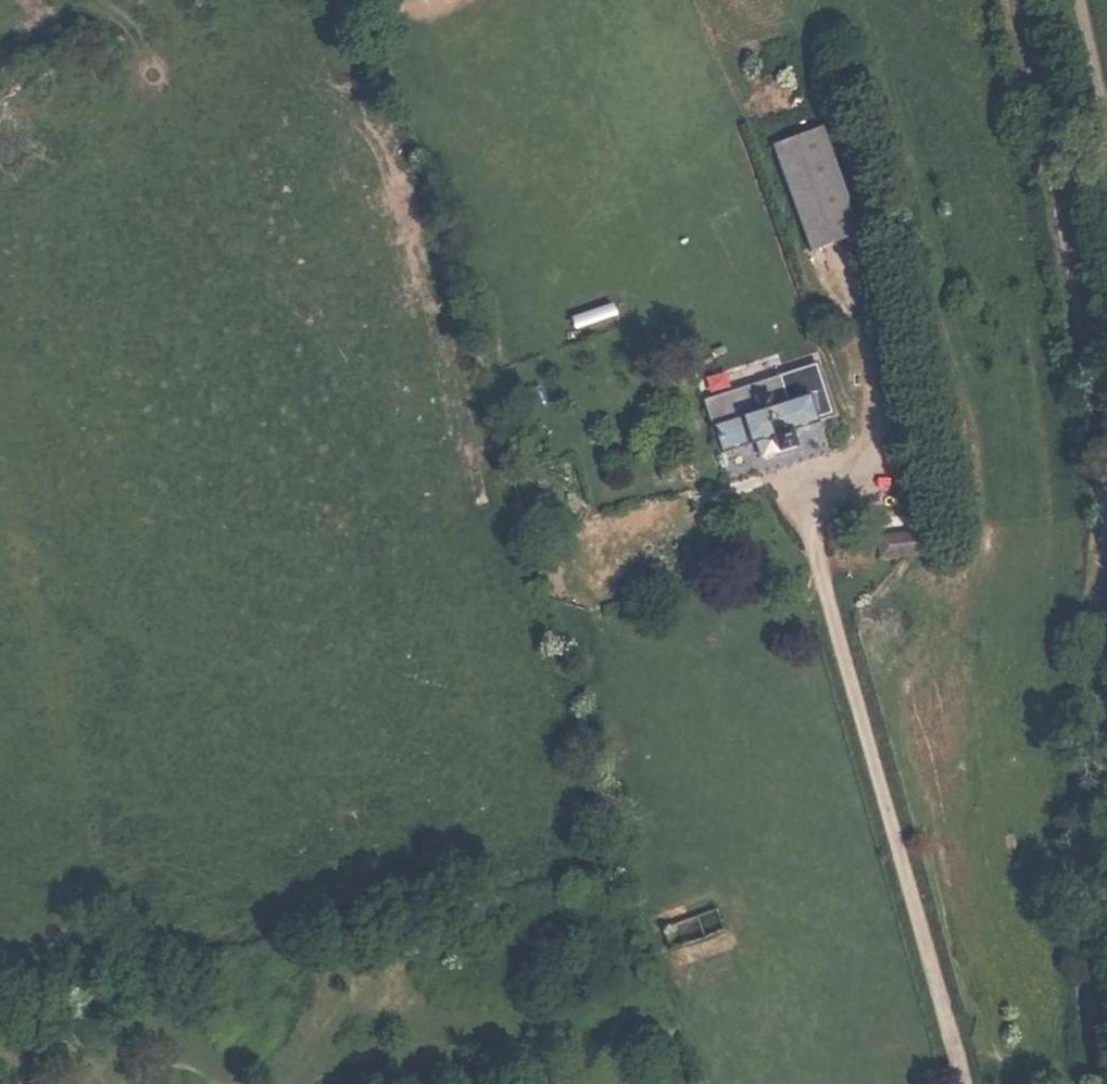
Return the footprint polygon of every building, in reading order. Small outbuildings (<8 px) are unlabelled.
[(811,142),(788,150),(801,180),(771,192),(794,265),(845,248),(811,142)] [(801,180),(788,150),(761,159),(771,192),(801,180)] [(757,463),(772,459),(769,443),(796,436),(789,409),(769,414),(762,387),(687,407),(686,407),(692,433),(699,460),(730,453),(753,447),(757,463)] [(893,552),(854,549),(854,564),(890,568),(893,552)] [(628,925),(644,962),(718,935),(704,898),(628,925)]
